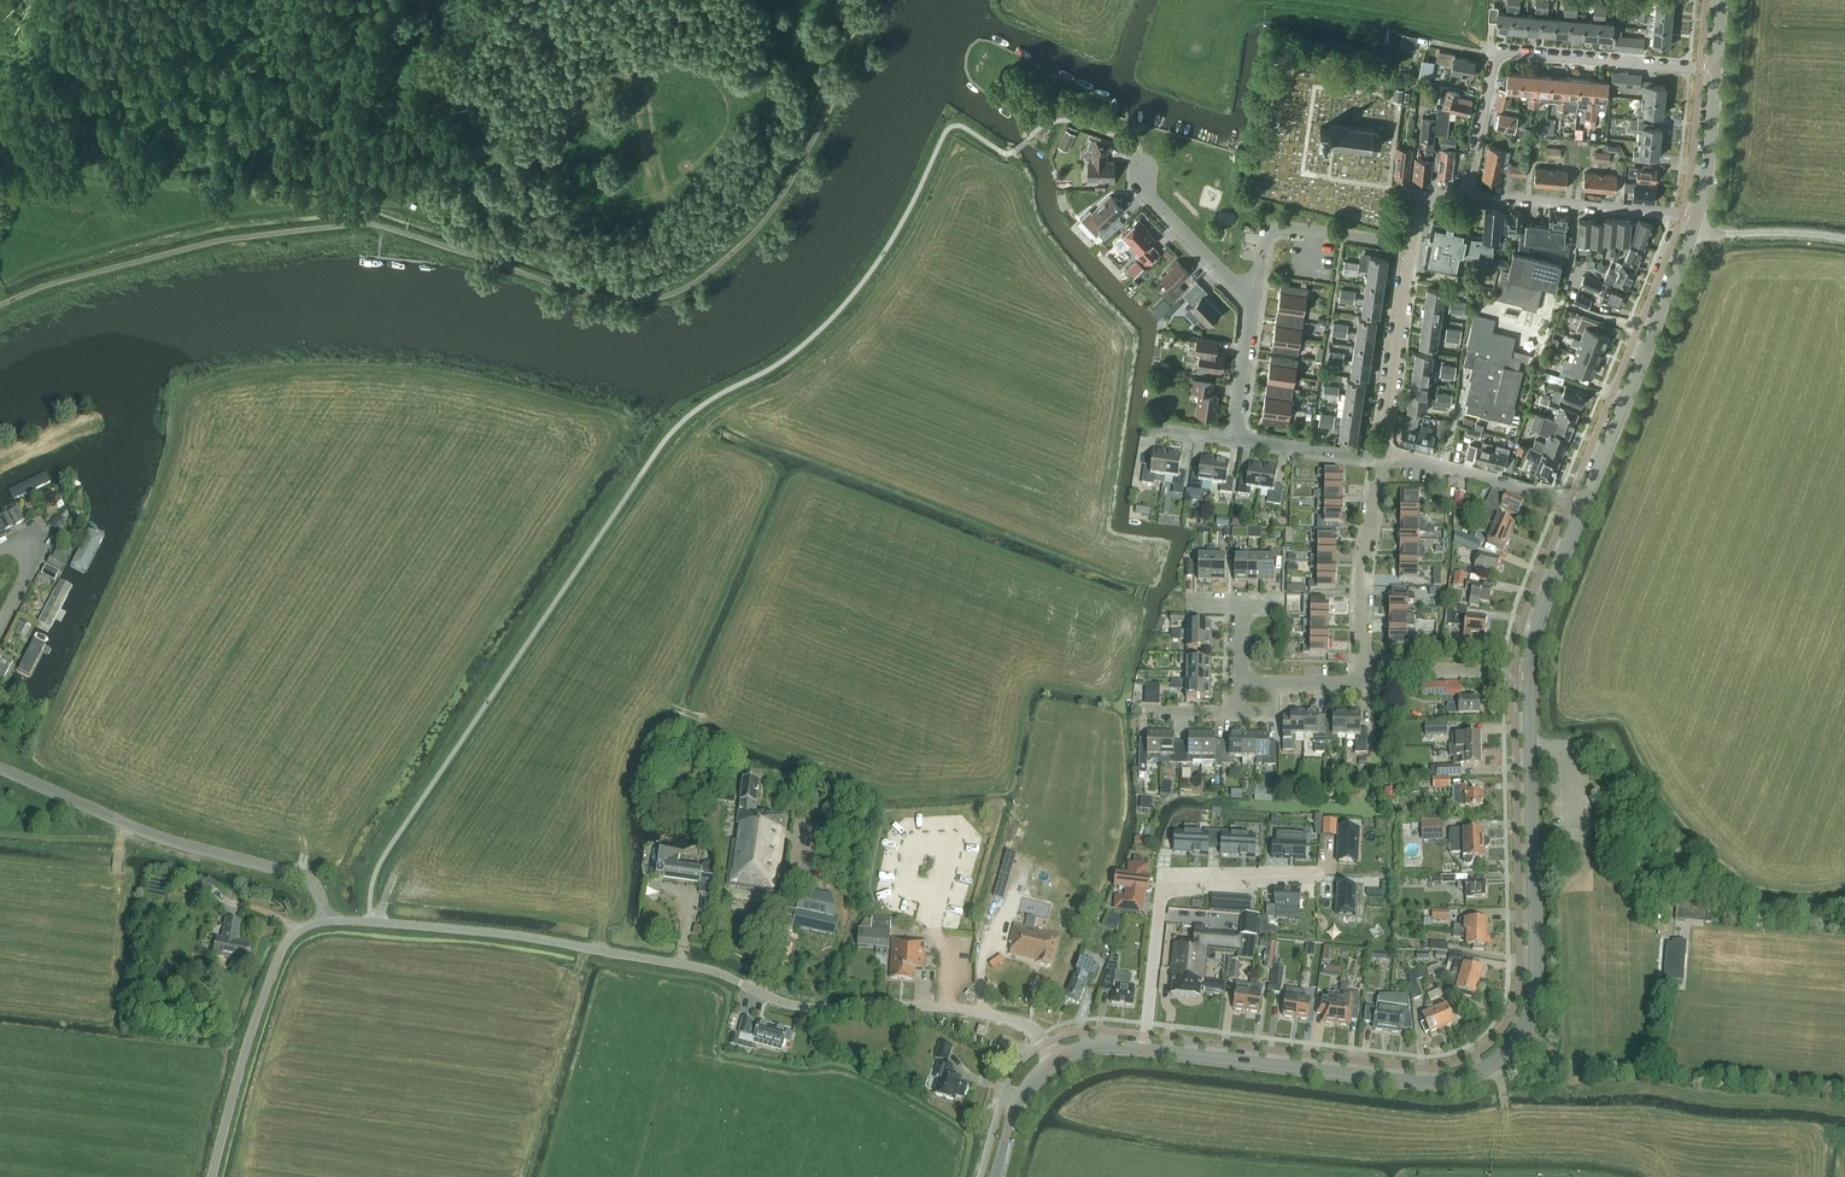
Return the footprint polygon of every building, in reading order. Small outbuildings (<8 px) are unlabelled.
[(1655,15),(1673,16),(1674,1),(1659,0),(1656,0),(1655,15)] [(1497,21),(1496,30),(1511,31),(1513,6),(1507,5),(1506,13),(1498,12),(1497,21)] [(1513,6),(1511,31),(1525,33),(1527,15),(1518,14),(1519,6),(1513,6)] [(1527,15),(1525,33),(1539,34),(1540,34),(1541,16),(1542,9),(1536,8),(1535,16),(1527,15)] [(1541,16),(1540,34),(1554,35),(1556,18),(1547,17),(1548,9),(1542,9),(1541,16)] [(1556,18),(1554,35),(1568,37),(1571,11),(1565,11),(1564,18),(1556,18)] [(1571,11),(1568,37),(1583,38),(1584,20),(1576,20),(1577,12),(1571,11)] [(1584,20),(1583,38),(1597,39),(1600,14),(1594,14),(1593,21),(1584,20)] [(1600,14),(1597,39),(1612,41),(1614,23),(1605,22),(1606,15),(1600,14)] [(1673,16),(1655,15),(1653,29),(1671,31),(1673,16)] [(1671,31),(1653,29),(1645,28),(1645,34),(1653,35),(1652,44),(1670,45),(1671,31)] [(1408,43),(1416,45),(1417,37),(1410,35),(1408,43)] [(1614,49),(1621,50),(1623,36),(1615,35),(1614,49)] [(1623,36),(1621,50),(1629,51),(1630,37),(1623,36)] [(1630,37),(1629,51),(1636,51),(1637,37),(1630,37)] [(1637,37),(1636,51),(1643,52),(1644,38),(1637,37)] [(1472,76),(1475,61),(1454,56),(1455,54),(1438,51),(1436,61),(1452,64),(1451,71),(1472,76)] [(1419,75),(1429,77),(1430,70),(1421,68),(1419,75)] [(1497,96),(1496,102),(1509,105),(1511,98),(1511,91),(1520,92),(1522,73),(1507,72),(1506,89),(1499,88),(1497,96)] [(1611,86),(1618,87),(1619,72),(1612,72),(1611,86)] [(1619,72),(1618,87),(1625,87),(1627,73),(1619,72)] [(1522,73),(1520,92),(1529,93),(1528,98),(1534,98),(1536,74),(1522,73)] [(1627,73),(1625,87),(1633,88),(1634,73),(1627,73)] [(1641,74),(1634,73),(1633,88),(1646,89),(1645,99),(1664,100),(1666,86),(1652,85),(1653,82),(1641,81),(1641,74)] [(1536,74),(1534,98),(1540,99),(1541,94),(1549,95),(1551,76),(1536,74)] [(1549,95),(1549,101),(1557,102),(1558,100),(1563,101),(1565,77),(1551,76),(1549,95)] [(1565,77),(1563,101),(1569,101),(1568,102),(1577,103),(1578,97),(1580,78),(1565,77)] [(1577,103),(1577,106),(1586,107),(1591,107),(1592,103),(1594,80),(1580,78),(1578,97),(1577,103)] [(1594,80),(1592,103),(1597,104),(1598,99),(1607,100),(1609,81),(1594,80)] [(1459,92),(1447,89),(1447,88),(1447,86),(1440,84),(1439,84),(1436,102),(1437,102),(1436,108),(1438,108),(1437,118),(1435,133),(1445,134),(1448,110),(1469,115),(1473,101),(1458,97),(1459,92)] [(1394,88),(1393,100),(1393,101),(1402,102),(1403,89),(1394,88)] [(1664,100),(1645,99),(1644,108),(1638,107),(1637,116),(1649,117),(1649,114),(1663,115),(1664,100)] [(1509,105),(1496,102),(1494,110),(1499,111),(1496,125),(1514,129),(1517,115),(1519,108),(1509,105)] [(1413,179),(1430,181),(1435,141),(1434,141),(1435,133),(1437,118),(1423,117),(1420,140),(1426,140),(1424,159),(1416,158),(1413,179)] [(1648,127),(1648,123),(1641,123),(1641,120),(1630,119),(1629,131),(1635,132),(1636,131),(1642,131),(1641,141),(1660,142),(1661,128),(1648,127)] [(1380,145),(1381,136),(1374,129),(1330,124),(1330,129),(1320,128),(1319,139),(1328,140),(1328,145),(1333,145),(1371,150),(1380,145)] [(1574,137),(1583,138),(1583,134),(1580,129),(1575,128),(1574,137)] [(1068,151),(1076,135),(1066,130),(1058,146),(1068,151)] [(1455,148),(1456,138),(1441,136),(1440,146),(1455,148)] [(1087,148),(1093,150),(1093,161),(1089,161),(1088,180),(1113,180),(1113,183),(1114,183),(1114,162),(1104,161),(1105,154),(1106,155),(1109,145),(1091,139),(1087,148)] [(1567,154),(1568,142),(1559,141),(1558,153),(1567,154)] [(1627,160),(1626,165),(1634,165),(1635,161),(1645,162),(1645,155),(1659,157),(1660,142),(1641,141),(1640,150),(1634,149),(1633,156),(1626,155),(1626,160),(1627,160)] [(1578,143),(1568,142),(1567,154),(1577,155),(1578,143)] [(1595,154),(1596,143),(1586,142),(1585,153),(1595,154)] [(1606,144),(1596,143),(1595,154),(1605,155),(1606,144)] [(1489,146),(1485,162),(1502,166),(1506,150),(1489,146)] [(1397,159),(1395,177),(1409,178),(1413,148),(1396,147),(1395,159),(1397,159)] [(1453,158),(1448,158),(1449,150),(1437,149),(1436,155),(1438,156),(1438,157),(1435,157),(1434,169),(1438,170),(1437,176),(1451,178),(1453,158)] [(1485,162),(1482,178),(1499,182),(1501,171),(1510,173),(1510,168),(1507,167),(1502,166),(1485,162)] [(1564,188),(1566,165),(1552,163),(1550,187),(1564,188)] [(1657,169),(1651,168),(1652,165),(1643,164),(1643,167),(1629,166),(1628,174),(1637,175),(1636,180),(1656,182),(1657,169)] [(1510,173),(1509,175),(1517,176),(1518,166),(1510,165),(1510,168),(1510,173)] [(1578,189),(1580,166),(1566,165),(1564,188),(1578,189)] [(1518,166),(1517,176),(1525,176),(1526,166),(1518,166)] [(1592,191),(1594,167),(1580,166),(1578,189),(1592,191)] [(1608,168),(1594,167),(1592,191),(1606,192),(1608,168)] [(1633,192),(1633,196),(1633,199),(1654,202),(1656,187),(1626,184),(1625,191),(1633,192)] [(1095,229),(1105,239),(1117,228),(1111,222),(1124,209),(1122,207),(1117,207),(1117,197),(1113,197),(1110,195),(1096,209),(1088,209),(1088,216),(1096,217),(1101,223),(1095,229)] [(1495,242),(1499,242),(1502,209),(1497,209),(1497,208),(1491,207),(1491,208),(1486,208),(1483,237),(1483,241),(1495,242)] [(1505,222),(1503,222),(1502,231),(1520,232),(1520,243),(1528,244),(1568,253),(1570,244),(1563,244),(1529,241),(1525,240),(1527,224),(1525,224),(1526,222),(1524,220),(1522,220),(1523,211),(1511,211),(1511,214),(1506,214),(1505,222)] [(1565,226),(1568,227),(1569,215),(1556,214),(1555,217),(1550,216),(1549,226),(1527,224),(1525,240),(1529,241),(1563,244),(1570,244),(1571,242),(1571,234),(1564,234),(1564,229),(1565,226)] [(1603,240),(1616,241),(1618,220),(1604,218),(1604,222),(1603,240)] [(1637,223),(1631,222),(1629,237),(1632,237),(1631,238),(1645,244),(1653,225),(1639,219),(1637,223)] [(1150,244),(1155,240),(1147,231),(1148,230),(1139,220),(1127,232),(1132,237),(1128,241),(1139,253),(1137,256),(1145,264),(1158,252),(1150,244)] [(1577,241),(1590,242),(1592,221),(1579,220),(1577,241)] [(1631,221),(1618,220),(1616,241),(1629,242),(1629,237),(1631,222),(1631,221)] [(1604,222),(1592,221),(1590,242),(1603,244),(1603,240),(1604,222)] [(1432,222),(1424,265),(1459,273),(1462,257),(1480,259),(1481,251),(1494,252),(1495,242),(1483,241),(1483,237),(1467,235),(1468,229),(1432,222)] [(1632,241),(1624,261),(1637,266),(1645,246),(1632,241)] [(1519,243),(1518,250),(1528,252),(1529,245),(1519,243)] [(1491,260),(1492,252),(1481,251),(1480,259),(1491,260)] [(1522,306),(1536,310),(1542,285),(1555,288),(1562,263),(1514,251),(1509,270),(1502,268),(1494,297),(1522,304),(1522,306)] [(1386,273),(1388,258),(1370,256),(1361,254),(1359,263),(1358,269),(1368,270),(1386,273)] [(1505,268),(1507,260),(1495,257),(1493,265),(1505,268)] [(1128,267),(1135,275),(1145,266),(1138,258),(1128,267)] [(1178,284),(1189,273),(1176,259),(1166,269),(1168,272),(1162,278),(1169,285),(1162,292),(1172,302),(1184,290),(1178,284)] [(1358,269),(1359,263),(1345,261),(1344,267),(1358,269)] [(1600,261),(1597,267),(1605,270),(1607,264),(1600,261)] [(1610,267),(1605,280),(1614,284),(1627,289),(1636,268),(1622,263),(1617,261),(1614,269),(1610,267)] [(1366,284),(1384,287),(1386,273),(1368,270),(1366,284)] [(1620,307),(1626,291),(1608,284),(1597,279),(1585,274),(1581,284),(1604,294),(1602,300),(1620,307)] [(1205,326),(1207,324),(1208,325),(1221,313),(1204,295),(1207,292),(1197,281),(1183,294),(1189,301),(1185,304),(1185,306),(1187,309),(1190,309),(1191,308),(1200,318),(1198,320),(1198,322),(1202,326),(1205,326)] [(1280,290),(1279,301),(1306,304),(1307,294),(1308,288),(1306,287),(1301,287),(1281,284),(1280,290)] [(1384,287),(1366,284),(1365,293),(1355,291),(1354,297),(1364,299),(1364,298),(1382,301),(1384,287)] [(1443,304),(1445,290),(1427,287),(1425,302),(1443,304)] [(1355,291),(1340,289),(1339,295),(1354,297),(1355,291)] [(1574,302),(1589,308),(1592,300),(1577,294),(1574,302)] [(1354,297),(1339,295),(1338,301),(1354,303),(1354,297)] [(1380,315),(1382,301),(1364,298),(1364,299),(1362,313),(1380,315)] [(1449,305),(1464,308),(1465,301),(1450,299),(1449,305)] [(1306,304),(1279,301),(1277,310),(1276,317),(1303,321),(1304,314),(1306,304)] [(1167,309),(1171,313),(1179,306),(1175,302),(1167,309)] [(1425,302),(1423,316),(1441,319),(1442,311),(1448,312),(1449,305),(1443,304),(1425,302)] [(1158,304),(1151,311),(1158,318),(1165,311),(1158,304)] [(1463,314),(1464,308),(1449,305),(1448,312),(1463,314)] [(1441,319),(1423,316),(1421,330),(1439,333),(1441,319)] [(1583,332),(1580,340),(1602,349),(1608,335),(1592,329),(1595,322),(1581,316),(1576,330),(1583,332)] [(1303,321),(1276,317),(1276,323),(1274,333),(1301,337),(1302,327),(1303,321)] [(1359,317),(1357,332),(1374,334),(1376,320),(1359,317)] [(1469,378),(1472,379),(1474,379),(1468,403),(1466,411),(1511,422),(1515,407),(1513,406),(1522,369),(1518,368),(1521,359),(1526,360),(1527,355),(1514,352),(1514,351),(1512,350),(1515,337),(1514,337),(1493,332),(1493,331),(1492,331),(1495,322),(1494,322),(1474,317),(1475,317),(1474,317),(1466,345),(1469,346),(1464,364),(1472,366),(1469,378)] [(1333,322),(1332,328),(1347,330),(1348,324),(1333,322)] [(1446,327),(1445,334),(1460,336),(1461,329),(1446,327)] [(1347,330),(1332,328),(1331,335),(1346,337),(1347,330)] [(1439,333),(1421,330),(1419,345),(1437,347),(1439,333)] [(1374,334),(1357,332),(1355,346),(1372,348),(1374,334)] [(1301,337),(1274,333),(1273,343),(1272,350),(1298,354),(1299,347),(1301,337)] [(1460,336),(1445,334),(1445,340),(1459,342),(1460,336)] [(1200,350),(1198,368),(1221,371),(1223,353),(1213,352),(1214,339),(1198,337),(1196,350),(1200,350)] [(1580,340),(1573,337),(1571,343),(1578,346),(1575,353),(1597,362),(1602,349),(1580,340)] [(1372,348),(1355,346),(1352,360),(1370,363),(1372,348)] [(1329,351),(1328,356),(1343,359),(1344,353),(1329,351)] [(1415,352),(1413,366),(1431,369),(1433,354),(1415,352)] [(1597,362),(1575,353),(1572,361),(1565,359),(1560,372),(1574,377),(1576,370),(1592,376),(1597,362)] [(1270,361),(1269,372),(1295,376),(1297,365),(1298,359),(1271,355),(1270,361)] [(1343,359),(1328,356),(1327,363),(1342,365),(1343,359)] [(1370,363),(1352,360),(1350,374),(1368,377),(1370,363)] [(1441,364),(1440,370),(1455,372),(1456,366),(1441,364)] [(1431,369),(1413,366),(1411,380),(1429,383),(1431,369)] [(1455,372),(1440,370),(1439,376),(1454,379),(1455,372)] [(1295,376),(1269,372),(1267,382),(1266,388),(1293,392),(1294,385),(1295,376)] [(1562,384),(1564,378),(1550,373),(1548,380),(1562,384)] [(1209,393),(1211,381),(1193,379),(1192,391),(1200,392),(1197,414),(1214,416),(1216,406),(1214,405),(1216,394),(1209,393)] [(1365,381),(1347,379),(1345,393),(1363,396),(1365,381)] [(1429,383),(1411,380),(1409,394),(1427,397),(1429,383)] [(1324,384),(1323,390),(1338,392),(1339,386),(1324,384)] [(1552,398),(1559,401),(1561,398),(1581,406),(1586,392),(1566,385),(1563,392),(1556,389),(1552,398)] [(1293,392),(1266,388),(1265,395),(1264,405),(1291,409),(1292,398),(1293,392)] [(1338,392),(1323,390),(1322,397),(1337,399),(1338,392)] [(1363,396),(1345,393),(1343,408),(1361,410),(1363,396)] [(1407,409),(1424,412),(1426,403),(1435,404),(1436,398),(1427,397),(1409,394),(1407,409)] [(1559,402),(1559,401),(1552,398),(1552,400),(1550,399),(1551,398),(1541,394),(1538,402),(1547,405),(1547,406),(1556,410),(1553,418),(1553,419),(1573,426),(1578,412),(1558,405),(1559,402)] [(1435,404),(1435,405),(1450,407),(1450,406),(1451,400),(1436,398),(1435,404)] [(1291,409),(1264,405),(1262,415),(1261,422),(1288,426),(1289,419),(1291,409)] [(1359,424),(1361,410),(1343,408),(1342,416),(1335,415),(1334,421),(1341,422),(1359,424)] [(1536,412),(1535,413),(1531,426),(1538,429),(1537,431),(1548,435),(1545,443),(1536,439),(1532,447),(1542,451),(1543,448),(1561,455),(1573,426),(1553,419),(1553,418),(1544,415),(1536,412)] [(1320,413),(1319,419),(1334,421),(1335,415),(1320,413)] [(1403,427),(1399,441),(1415,445),(1419,431),(1416,430),(1417,424),(1419,417),(1407,414),(1405,421),(1404,427),(1403,427)] [(1472,425),(1473,420),(1464,417),(1462,423),(1472,425)] [(1319,419),(1318,425),(1333,427),(1334,421),(1319,419)] [(1357,439),(1359,424),(1341,422),(1334,421),(1333,427),(1340,428),(1339,436),(1357,439)] [(1440,421),(1436,436),(1443,437),(1447,423),(1440,421)] [(1431,434),(1433,427),(1422,425),(1420,431),(1419,431),(1415,445),(1430,449),(1434,435),(1431,434)] [(1468,427),(1466,434),(1480,438),(1482,431),(1468,427)] [(1497,435),(1495,443),(1507,446),(1509,439),(1509,438),(1497,435)] [(1489,464),(1492,450),(1490,449),(1491,444),(1483,442),(1482,447),(1477,446),(1473,460),(1489,464)] [(1527,446),(1519,443),(1516,450),(1525,453),(1527,446)] [(1471,445),(1467,458),(1473,460),(1477,446),(1471,445)] [(1509,448),(1506,447),(1496,445),(1495,450),(1492,450),(1489,464),(1504,468),(1504,467),(1508,453),(1509,448)] [(1529,471),(1541,476),(1552,480),(1559,461),(1548,456),(1548,458),(1544,457),(1545,456),(1541,454),(1542,452),(1529,447),(1526,457),(1534,460),(1529,471)] [(1155,476),(1164,477),(1168,452),(1160,451),(1160,452),(1154,451),(1151,468),(1144,467),(1142,483),(1154,485),(1155,476)] [(1168,452),(1164,477),(1173,478),(1172,485),(1184,487),(1186,473),(1179,472),(1181,455),(1175,454),(1175,453),(1168,452)] [(1508,453),(1504,467),(1511,469),(1515,455),(1508,453)] [(1212,484),(1216,458),(1208,457),(1208,459),(1202,458),(1199,475),(1192,473),(1190,490),(1186,490),(1185,499),(1190,500),(1191,496),(1201,498),(1202,491),(1210,492),(1212,484)] [(1220,492),(1232,494),(1234,480),(1227,479),(1229,462),(1223,461),(1223,460),(1216,458),(1212,484),(1221,485),(1220,492)] [(1251,489),(1260,490),(1263,465),(1256,464),(1256,466),(1250,465),(1248,476),(1241,475),(1238,495),(1250,496),(1251,489)] [(1263,465),(1260,490),(1269,492),(1267,504),(1280,506),(1283,486),(1275,485),(1277,469),(1271,468),(1271,466),(1263,465)] [(1318,478),(1318,477),(1324,477),(1324,484),(1343,485),(1343,471),(1319,471),(1319,467),(1308,467),(1308,478),(1318,478)] [(11,505),(44,489),(39,478),(6,494),(11,505)] [(1343,485),(1324,484),(1324,491),(1317,491),(1317,492),(1313,492),(1313,497),(1343,498),(1343,485)] [(1493,490),(1487,503),(1485,508),(1498,514),(1500,509),(1517,516),(1524,501),(1506,494),(1500,492),(1499,493),(1493,490)] [(1400,513),(1400,514),(1419,514),(1419,507),(1426,508),(1426,501),(1419,501),(1419,491),(1401,491),(1400,513)] [(1465,494),(1456,493),(1455,510),(1465,511),(1465,494)] [(1343,498),(1313,497),(1313,503),(1317,503),(1324,504),(1324,510),(1342,511),(1343,498)] [(15,525),(24,521),(17,508),(9,512),(15,525)] [(1144,508),(1143,515),(1150,516),(1151,509),(1144,508)] [(1317,517),(1317,524),(1317,530),(1337,530),(1337,524),(1342,524),(1342,511),(1324,510),(1324,517),(1317,517)] [(1514,523),(1497,516),(1485,511),(1480,523),(1509,536),(1514,523)] [(4,531),(13,526),(6,514),(0,517),(0,522),(4,531)] [(1419,514),(1400,514),(1400,527),(1425,527),(1425,521),(1418,521),(1419,514)] [(49,526),(57,532),(66,522),(58,515),(49,526)] [(1243,518),(1233,517),(1232,527),(1242,528),(1243,518)] [(1489,535),(1487,541),(1504,548),(1509,536),(1480,523),(1477,529),(1489,535)] [(1425,527),(1400,527),(1400,540),(1418,540),(1418,533),(1425,534),(1425,527)] [(1454,532),(1454,542),(1476,552),(1480,543),(1454,532)] [(94,540),(83,535),(67,567),(77,572),(94,540)] [(1317,542),(1317,549),(1336,549),(1336,536),(1311,536),(1310,542),(1317,542)] [(1418,540),(1400,540),(1400,553),(1425,554),(1425,547),(1418,547),(1418,540)] [(51,554),(50,555),(46,563),(59,570),(64,561),(68,553),(57,547),(53,555),(51,554)] [(1211,580),(1212,549),(1207,549),(1207,556),(1198,556),(1198,580),(1211,580)] [(1212,549),(1211,580),(1225,580),(1225,556),(1217,556),(1217,549),(1212,549)] [(1248,581),(1248,549),(1243,549),(1243,557),(1235,556),(1234,580),(1248,581)] [(1248,549),(1248,581),(1260,581),(1261,557),(1253,557),(1253,550),(1248,549)] [(1336,549),(1317,549),(1317,556),(1310,556),(1310,562),(1335,562),(1336,549)] [(1261,557),(1260,581),(1274,581),(1274,558),(1279,558),(1279,551),(1274,551),(1274,550),(1269,550),(1269,557),(1261,557)] [(1425,554),(1400,553),(1399,566),(1418,566),(1418,560),(1425,560),(1425,554)] [(1495,575),(1499,559),(1479,553),(1474,569),(1495,575)] [(1335,562),(1310,562),(1310,568),(1317,568),(1317,575),(1335,575),(1335,562)] [(54,581),(58,572),(45,565),(41,574),(54,581)] [(1287,568),(1287,574),(1298,574),(1298,565),(1289,565),(1287,568)] [(1418,566),(1399,566),(1399,579),(1424,580),(1424,573),(1418,573),(1418,566)] [(1466,575),(1455,573),(1452,586),(1464,589),(1466,575)] [(1441,574),(1433,575),(1434,586),(1442,586),(1441,574)] [(1335,575),(1317,575),(1317,582),(1310,582),(1310,588),(1335,589),(1335,575)] [(71,585),(60,580),(44,612),(54,617),(71,585)] [(1489,603),(1491,589),(1479,586),(1479,584),(1466,582),(1465,590),(1472,591),(1470,599),(1489,603)] [(1431,588),(1431,597),(1440,597),(1439,588),(1431,588)] [(1389,594),(1389,607),(1407,607),(1407,600),(1414,601),(1414,594),(1389,594)] [(1310,607),(1310,614),(1329,614),(1329,601),(1323,601),(1312,601),(1303,600),(1303,607),(1310,607)] [(1454,622),(1453,625),(1464,626),(1463,638),(1463,639),(1475,640),(1475,637),(1484,638),(1487,618),(1465,616),(1466,608),(1449,606),(1447,622),(1454,622)] [(1407,607),(1389,607),(1389,620),(1414,621),(1414,614),(1407,614),(1407,607)] [(1329,614),(1310,614),(1310,621),(1303,621),(1303,627),(1328,627),(1329,614)] [(23,629),(21,628),(24,622),(19,619),(13,632),(19,636),(23,629)] [(1414,621),(1389,620),(1389,633),(1407,633),(1407,627),(1414,627),(1414,621)] [(1180,636),(1211,636),(1211,623),(1187,622),(1187,631),(1180,631),(1180,634),(1180,636)] [(1328,627),(1303,627),(1303,633),(1310,633),(1310,640),(1328,640),(1328,627)] [(1407,633),(1389,633),(1388,647),(1414,647),(1414,641),(1407,640),(1407,633)] [(1211,636),(1180,636),(1173,636),(1172,640),(1180,640),(1187,641),(1187,649),(1211,650),(1211,636)] [(1328,640),(1310,640),(1309,647),(1303,647),(1303,653),(1328,654),(1328,640)] [(1434,653),(1434,641),(1426,641),(1426,653),(1432,653),(1434,653)] [(38,648),(28,643),(11,675),(22,681),(38,648)] [(1180,654),(1180,659),(1179,664),(1187,664),(1187,672),(1211,673),(1211,659),(1189,659),(1189,654),(1180,654)] [(1171,680),(1171,685),(1210,686),(1211,673),(1187,672),(1186,680),(1179,680),(1171,680)] [(1390,692),(1400,699),(1407,689),(1396,682),(1390,692)] [(1449,715),(1459,714),(1459,715),(1479,714),(1479,698),(1459,699),(1459,696),(1460,696),(1460,688),(1447,688),(1447,684),(1424,685),(1424,697),(1452,696),(1452,705),(1449,705),(1447,708),(1447,712),(1449,715)] [(1159,698),(1160,685),(1145,685),(1145,698),(1159,698)] [(1210,699),(1210,686),(1171,685),(1171,690),(1186,690),(1186,699),(1210,699)] [(1304,735),(1304,711),(1291,711),(1290,728),(1283,728),(1283,750),(1295,750),(1295,735),(1304,735)] [(1304,711),(1304,735),(1313,735),(1313,743),(1315,743),(1315,753),(1325,753),(1325,743),(1325,728),(1318,728),(1318,711),(1304,711)] [(1337,736),(1346,736),(1347,712),(1333,712),(1333,729),(1325,728),(1325,743),(1337,743),(1337,736)] [(1347,712),(1346,736),(1355,736),(1355,743),(1355,753),(1367,754),(1368,729),(1360,729),(1361,712),(1347,712)] [(1425,724),(1426,736),(1447,736),(1447,724),(1425,724)] [(1147,780),(1147,764),(1152,764),(1152,756),(1160,757),(1161,732),(1147,732),(1147,739),(1139,739),(1139,780),(1147,780)] [(1169,757),(1168,764),(1181,764),(1181,747),(1174,747),(1174,733),(1161,732),(1160,757),(1169,757)] [(1189,733),(1188,747),(1181,747),(1181,764),(1201,764),(1202,733),(1189,733)] [(1215,750),(1215,733),(1202,733),(1201,764),(1214,765),(1214,768),(1222,768),(1222,765),(1222,750),(1215,750)] [(1222,750),(1222,765),(1234,765),(1234,758),(1242,758),(1243,734),(1230,733),(1229,750),(1222,750)] [(1247,758),(1255,758),(1256,734),(1243,734),(1242,758),(1242,765),(1247,765),(1247,758)] [(1256,734),(1255,758),(1264,758),(1264,765),(1276,766),(1276,748),(1269,748),(1269,734),(1256,734)] [(1450,751),(1459,750),(1463,750),(1480,750),(1480,734),(1463,734),(1453,735),(1453,744),(1450,744),(1450,751)] [(1436,766),(1437,767),(1430,767),(1431,776),(1437,776),(1461,776),(1461,766),(1481,765),(1480,750),(1463,750),(1459,750),(1450,751),(1450,757),(1454,757),(1454,765),(1436,766)] [(1433,788),(1450,788),(1449,778),(1433,779),(1433,788)] [(777,890),(787,816),(756,812),(761,782),(744,779),(736,837),(734,837),(727,886),(763,891),(764,888),(777,890)] [(1163,780),(1161,794),(1172,795),(1174,781),(1163,780)] [(1321,786),(1306,785),(1306,793),(1320,794),(1321,786)] [(1471,786),(1459,786),(1452,786),(1452,806),(1456,809),(1482,808),(1481,791),(1471,792),(1471,786)] [(1397,801),(1398,788),(1386,787),(1385,800),(1397,801)] [(719,790),(718,802),(734,804),(736,792),(719,790)] [(1151,810),(1152,799),(1141,798),(1140,809),(1151,810)] [(807,815),(821,817),(823,805),(809,803),(807,815)] [(1335,836),(1335,821),(1326,821),(1325,836),(1335,836)] [(1442,821),(1423,821),(1423,835),(1442,835),(1442,821)] [(1339,827),(1338,856),(1357,857),(1358,828),(1339,827)] [(1462,828),(1452,829),(1451,829),(1450,830),(1449,831),(1449,832),(1449,845),(1490,843),(1490,842),(1489,841),(1489,840),(1488,840),(1487,839),(1486,838),(1485,838),(1484,838),(1484,831),(1483,831),(1482,829),(1462,830),(1462,828)] [(1205,829),(1205,832),(1209,833),(1208,845),(1220,846),(1220,850),(1240,850),(1239,855),(1255,855),(1256,835),(1250,835),(1250,831),(1205,829)] [(1272,838),(1271,858),(1306,859),(1307,840),(1303,840),(1304,830),(1276,829),(1276,839),(1272,838)] [(1174,831),(1174,847),(1193,848),(1193,852),(1208,853),(1208,845),(1209,833),(1205,832),(1174,831)] [(1484,848),(1486,848),(1487,847),(1488,847),(1488,846),(1489,845),(1490,844),(1490,843),(1449,845),(1450,853),(1463,853),(1463,862),(1463,863),(1464,863),(1465,864),(1466,865),(1467,865),(1468,865),(1469,865),(1470,864),(1471,864),(1471,863),(1472,862),(1472,861),(1472,860),(1472,857),(1484,857),(1484,855),(1485,855),(1484,848)] [(650,875),(700,882),(699,892),(711,894),(715,867),(716,859),(702,864),(701,869),(678,866),(680,853),(654,850),(650,875)] [(1005,860),(1014,863),(1017,854),(1007,851),(1005,860)] [(1115,909),(1142,912),(1144,891),(1148,892),(1150,878),(1145,878),(1147,866),(1129,865),(1128,876),(1119,875),(1118,888),(1127,889),(1126,898),(1116,897),(1115,909)] [(1441,884),(1455,883),(1455,875),(1440,876),(1440,877),(1433,877),(1433,882),(1441,882),(1441,884)] [(1666,883),(1673,889),(1679,881),(1671,875),(1666,883)] [(199,880),(197,890),(212,894),(214,884),(199,880)] [(1473,897),(1486,896),(1485,881),(1465,882),(1458,883),(1458,889),(1465,889),(1466,897),(1467,897),(1468,898),(1472,898),(1473,897)] [(1388,882),(1382,882),(1382,891),(1367,890),(1367,896),(1387,897),(1388,882)] [(1337,885),(1335,914),(1355,915),(1357,886),(1337,885)] [(775,910),(773,926),(782,927),(782,930),(792,932),(792,929),(792,926),(834,936),(837,920),(836,919),(833,895),(801,887),(796,910),(784,908),(784,911),(775,910)] [(1273,889),(1273,906),(1274,906),(1274,917),(1275,917),(1275,915),(1295,916),(1295,918),(1296,918),(1297,907),(1298,907),(1299,890),(1273,889)] [(702,896),(700,913),(709,914),(712,897),(702,896)] [(1237,902),(1237,912),(1250,912),(1251,903),(1237,902)] [(1676,902),(1675,921),(1704,923),(1705,905),(1676,902)] [(1432,919),(1447,920),(1448,911),(1432,910),(1432,919)] [(1108,912),(1104,922),(1118,928),(1122,918),(1108,912)] [(1238,952),(1237,958),(1253,960),(1256,937),(1259,914),(1255,914),(1243,913),(1243,914),(1242,914),(1242,915),(1240,934),(1242,935),(1240,952),(1238,952)] [(225,918),(221,939),(216,938),(212,955),(245,962),(249,944),(237,942),(241,922),(225,918)] [(865,919),(860,929),(858,929),(857,947),(889,949),(891,931),(891,919),(872,918),(872,920),(865,919)] [(1268,918),(1260,918),(1259,935),(1268,936),(1268,928),(1268,918)] [(1453,931),(1457,931),(1486,933),(1487,920),(1468,919),(1468,920),(1460,919),(1459,926),(1453,925),(1453,931)] [(1052,966),(1059,934),(1044,931),(1044,932),(1014,925),(1010,943),(1013,944),(1010,955),(1037,961),(1037,963),(1052,966)] [(1204,982),(1208,949),(1238,952),(1240,952),(1242,935),(1240,934),(1202,930),(1203,926),(1195,925),(1193,946),(1173,944),(1170,977),(1173,978),(1171,995),(1200,998),(1201,982),(1204,982)] [(1485,946),(1486,933),(1457,931),(1453,931),(1453,938),(1467,938),(1467,945),(1473,945),(1473,950),(1484,950),(1484,946),(1485,946)] [(924,970),(926,941),(893,939),(890,978),(914,980),(915,969),(924,970)] [(1673,943),(1667,943),(1664,976),(1670,977),(1670,980),(1683,981),(1686,941),(1673,940),(1673,943)] [(1447,952),(1448,944),(1430,942),(1430,950),(1447,952)] [(1307,944),(1306,955),(1314,956),(1315,945),(1307,944)] [(1275,950),(1266,948),(1265,953),(1261,953),(1260,962),(1265,962),(1264,968),(1272,969),(1275,950)] [(1087,951),(1084,959),(1091,961),(1093,953),(1087,951)] [(999,952),(990,959),(997,969),(1006,961),(999,952)] [(1373,952),(1372,960),(1382,961),(1383,953),(1373,952)] [(1417,952),(1417,961),(1429,961),(1429,952),(1417,952)] [(1462,962),(1464,955),(1450,952),(1449,960),(1462,962)] [(1106,971),(1099,989),(1113,991),(1111,1004),(1133,1006),(1135,987),(1129,986),(1130,978),(1119,976),(1120,972),(1116,972),(1119,957),(1112,954),(1106,971)] [(1235,959),(1229,958),(1226,977),(1229,977),(1228,980),(1238,981),(1241,964),(1234,963),(1235,959)] [(1098,967),(1080,960),(1076,971),(1077,972),(1075,977),(1066,999),(1079,1004),(1087,981),(1086,981),(1088,976),(1094,978),(1098,967)] [(1442,973),(1439,965),(1430,968),(1433,976),(1434,981),(1443,979),(1442,973)] [(1464,965),(1460,977),(1478,982),(1482,970),(1464,965)] [(1280,992),(1281,985),(1284,968),(1275,967),(1272,984),(1269,984),(1268,991),(1280,992)] [(1332,968),(1331,976),(1340,977),(1341,970),(1332,968)] [(1416,981),(1429,975),(1426,968),(1408,974),(1412,1001),(1423,996),(1416,981)] [(1317,987),(1319,974),(1311,972),(1309,986),(1317,987)] [(1478,982),(1460,977),(1456,975),(1454,983),(1458,984),(1457,989),(1463,991),(1462,995),(1463,996),(1471,998),(1472,993),(1475,994),(1478,982)] [(1250,979),(1249,985),(1246,1010),(1250,1011),(1251,1012),(1256,1013),(1257,1012),(1259,1012),(1262,988),(1261,986),(1257,982),(1257,980),(1250,979)] [(1242,1010),(1246,1010),(1249,985),(1237,983),(1233,1009),(1235,1009),(1236,1010),(1240,1011),(1242,1010)] [(1349,1025),(1350,1020),(1357,1022),(1360,1000),(1359,999),(1360,994),(1347,992),(1348,984),(1341,983),(1340,992),(1340,993),(1336,1023),(1341,1024),(1341,1025),(1346,1026),(1347,1025),(1349,1025)] [(1300,990),(1287,988),(1283,1016),(1285,1016),(1285,1017),(1290,1018),(1291,1017),(1296,1017),(1300,990)] [(1431,1001),(1445,994),(1439,989),(1428,994),(1431,1001)] [(1300,990),(1296,1017),(1300,1018),(1301,1019),(1305,1020),(1307,1019),(1308,1019),(1311,1001),(1303,1000),(1305,991),(1300,990)] [(1334,992),(1333,999),(1326,998),(1326,1000),(1319,999),(1317,1014),(1324,1015),(1323,1021),(1325,1021),(1326,1023),(1331,1023),(1331,1022),(1336,1023),(1340,993),(1340,992),(1334,992)] [(1382,1029),(1387,1030),(1392,995),(1379,995),(1378,1005),(1367,1003),(1364,1021),(1374,1023),(1374,1028),(1376,1029),(1376,1030),(1381,1031),(1382,1029)] [(1404,1027),(1404,1029),(1412,1028),(1408,1001),(1408,996),(1395,995),(1392,995),(1387,1030),(1392,1031),(1392,1032),(1397,1033),(1398,1032),(1400,1032),(1401,1027),(1404,1027)] [(1444,1001),(1433,1006),(1434,1011),(1442,1028),(1453,1023),(1446,1006),(1444,1001)] [(1434,1011),(1433,1006),(1428,1008),(1430,1013),(1423,1015),(1426,1023),(1421,1025),(1425,1033),(1430,1032),(1430,1033),(1442,1028),(1434,1011)] [(756,1037),(755,1039),(782,1046),(787,1030),(760,1023),(759,1023),(753,1021),(743,1018),(739,1034),(741,1034),(748,1036),(749,1035),(756,1037)] [(983,1036),(986,1028),(979,1026),(977,1034),(983,1036)] [(734,1034),(731,1045),(737,1046),(739,1040),(740,1036),(734,1034)] [(739,1040),(737,1046),(752,1050),(754,1043),(755,1039),(756,1037),(749,1035),(748,1036),(741,1034),(740,1036),(739,1040)] [(948,1063),(953,1046),(939,1042),(934,1059),(948,1063)] [(964,1098),(968,1085),(959,1083),(961,1077),(951,1074),(953,1066),(938,1062),(936,1071),(937,1071),(935,1078),(939,1079),(934,1094),(954,1101),(955,1095),(964,1098)]
